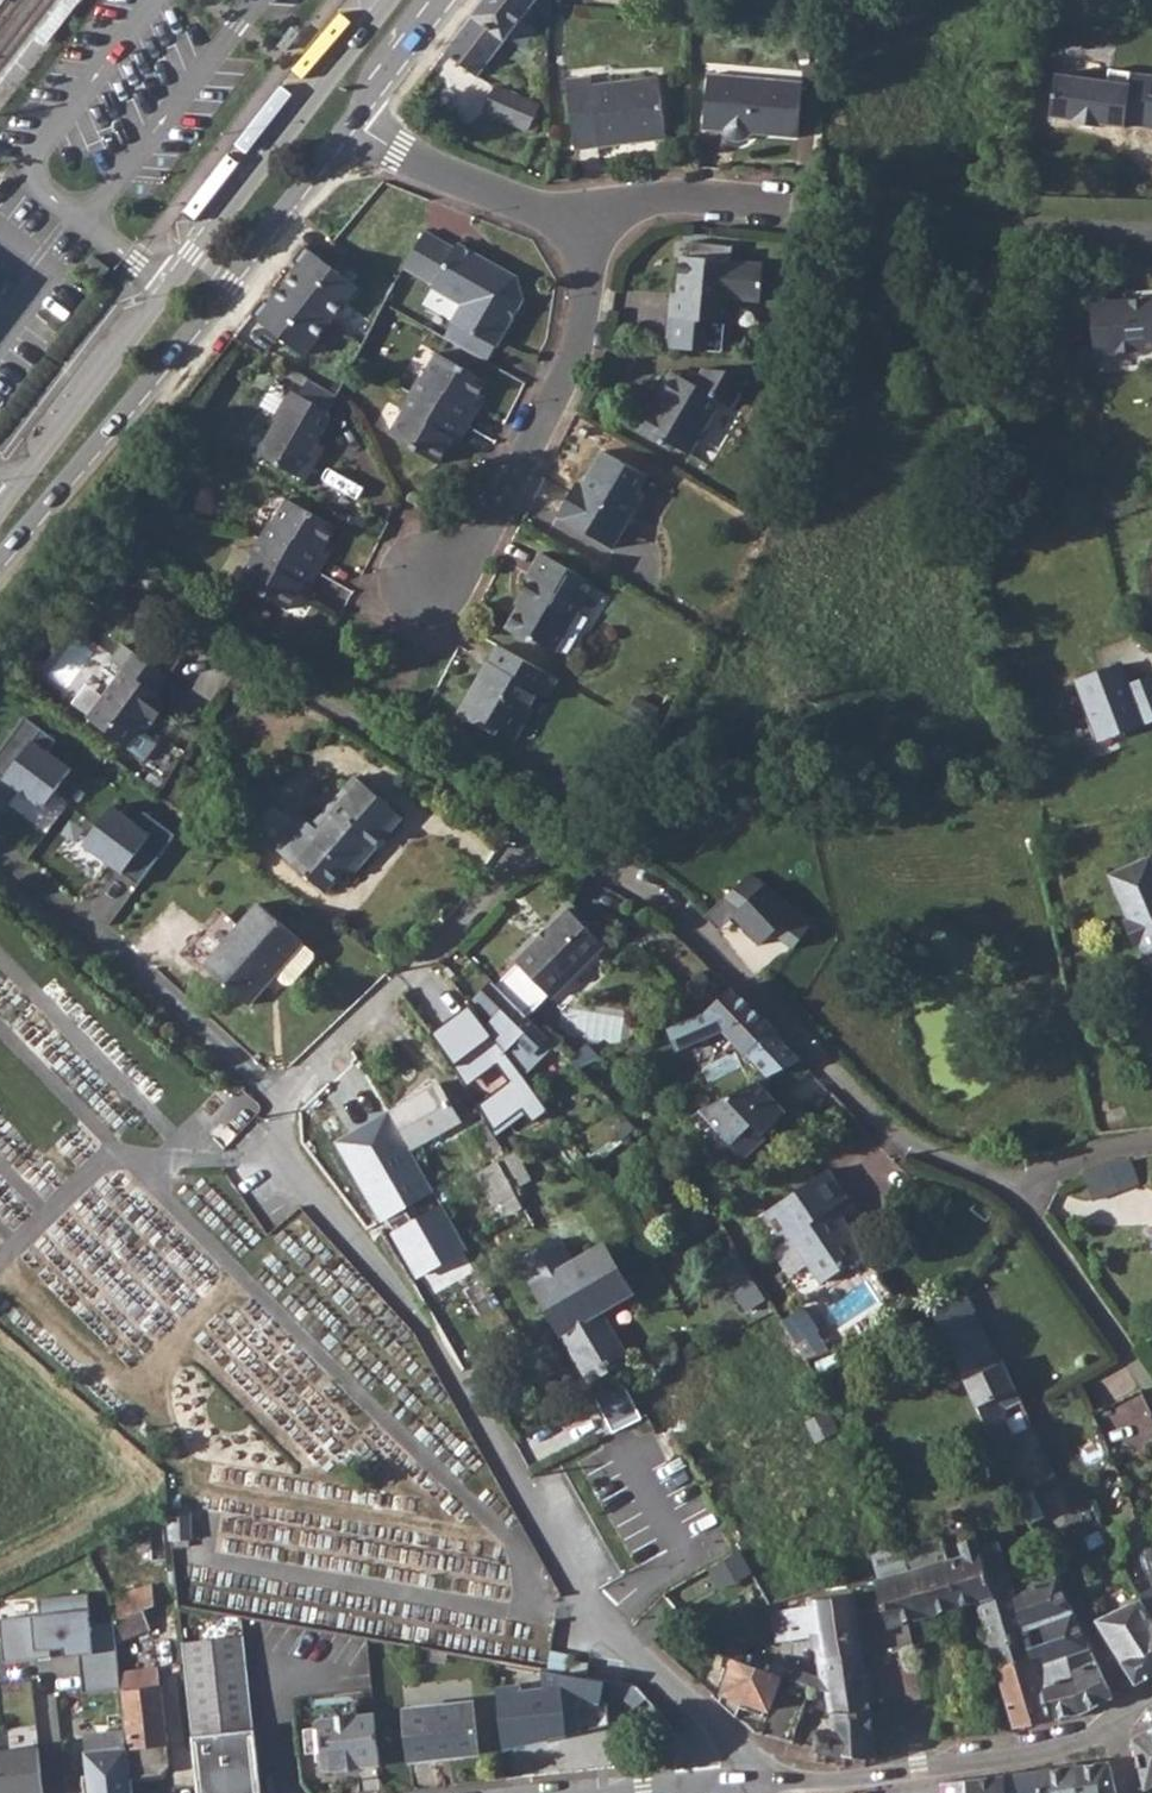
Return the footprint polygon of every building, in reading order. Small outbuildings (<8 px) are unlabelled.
[(36,38),(47,46),(83,0),(65,0),(36,38)] [(444,52),(478,78),(534,5),(550,17),(551,15),(551,12),(552,4),(552,0),(485,0),(444,52)] [(571,4),(552,4),(551,12),(570,14),(571,4)] [(813,26),(795,30),(801,59),(818,56),(813,26)] [(1151,89),(1151,78),(1109,71),(1107,83),(1057,76),(1050,117),(1074,120),(1074,123),(1101,127),(1102,125),(1125,128),(1125,125),(1151,129),(1151,97),(1151,89)] [(798,138),(803,83),(709,75),(704,130),(725,131),(729,137),(732,140),(735,141),(742,141),(743,141),(748,139),(750,137),(753,134),(798,138)] [(667,139),(659,78),(593,86),(592,77),(567,80),(576,150),(667,139)] [(540,106),(497,86),(485,112),(529,131),(529,130),(533,123),(540,106)] [(540,126),(533,123),(529,130),(537,133),(540,126)] [(453,322),(497,347),(525,301),(518,278),(498,267),(497,270),(482,262),(484,258),(458,244),(455,249),(426,232),(405,268),(434,285),(433,288),(463,305),(453,322)] [(761,302),(763,265),(733,262),(734,246),(690,242),(688,258),(681,257),(678,294),(672,293),(667,349),(706,352),(709,322),(726,324),(727,324),(729,299),(761,302)] [(324,261),(304,246),(292,262),(298,267),(270,304),(263,299),(251,315),(305,357),(358,287),(334,268),(324,261)] [(817,247),(801,246),(800,256),(816,258),(817,247)] [(332,250),(324,261),(334,268),(342,257),(332,250)] [(93,256),(85,266),(102,278),(110,269),(93,256)] [(498,267),(484,258),(482,262),(497,270),(498,267)] [(1093,307),(1097,353),(1151,350),(1151,300),(1093,307)] [(497,347),(453,322),(445,338),(488,363),(497,347)] [(726,324),(709,322),(706,352),(723,353),(726,324)] [(473,407),(487,382),(437,354),(423,377),(421,376),(401,409),(404,411),(390,435),(439,464),(454,440),(460,444),(479,410),(473,407)] [(739,366),(735,373),(746,379),(750,372),(739,366)] [(732,409),(748,381),(746,379),(735,373),(731,371),(704,369),(695,384),(673,371),(658,396),(665,400),(659,411),(655,409),(641,432),(664,446),(670,443),(690,455),(720,402),(732,409)] [(338,396),(309,380),(300,395),(291,390),(273,420),(276,422),(258,454),(306,482),(320,458),(312,454),(331,420),(329,412),(338,396)] [(635,498),(648,477),(603,451),(588,478),(591,479),(586,488),(578,483),(558,517),(605,544),(619,519),(622,520),(635,498)] [(582,475),(578,483),(586,488),(591,479),(588,478),(582,475)] [(182,497),(167,496),(165,512),(180,513),(182,497)] [(619,519),(605,544),(614,549),(641,502),(635,498),(622,520),(619,519)] [(323,552),(337,528),(287,499),(272,524),(270,522),(251,555),(253,556),(239,581),(289,610),(303,586),(309,589),(329,556),(323,552)] [(224,572),(239,581),(253,556),(251,555),(238,548),(224,572)] [(576,618),(595,584),(542,553),(528,576),(532,579),(522,596),(529,600),(523,609),(520,607),(507,630),(530,642),(537,641),(556,651),(558,648),(576,659),(593,628),(576,618)] [(153,612),(134,600),(119,624),(139,636),(153,612)] [(272,614),(257,604),(247,617),(263,627),(272,614)] [(180,655),(153,635),(143,648),(170,668),(180,655)] [(157,693),(169,678),(123,645),(111,661),(124,670),(104,697),(89,716),(88,718),(146,761),(159,744),(130,722),(138,712),(153,724),(169,702),(157,693)] [(548,697),(558,680),(500,645),(459,714),(475,723),(483,721),(516,740),(532,710),(529,708),(539,691),(548,697)] [(89,716),(104,697),(86,684),(72,703),(89,716)] [(659,710),(637,697),(628,713),(650,726),(659,710)] [(352,874),(402,817),(356,777),(345,789),(351,794),(319,831),(313,826),(301,816),(274,847),(325,892),(346,869),(352,874)] [(313,826),(319,831),(351,794),(345,789),(313,826)] [(1149,857),(1111,874),(1131,918),(1127,919),(1137,942),(1141,940),(1146,951),(1151,958),(1151,863),(1149,857)] [(314,952),(259,903),(204,966),(250,1006),(267,986),(261,981),(270,971),(276,976),(286,985),(293,984),(314,959),(314,952)] [(549,995),(552,998),(605,947),(568,908),(546,929),(550,933),(540,942),(537,938),(515,960),(518,964),(549,995)] [(496,986),(527,1017),(549,995),(518,964),(496,986)] [(267,986),(276,976),(270,971),(261,981),(267,986)] [(487,1026),(526,1076),(556,1045),(527,1017),(496,986),(492,983),(476,1000),(495,1018),(487,1026)] [(772,1028),(733,987),(707,1012),(746,1052),(772,1028)] [(618,1048),(574,1068),(584,1077),(659,1044),(654,1033),(618,1048)] [(439,1084),(390,1111),(412,1148),(460,1121),(439,1084)] [(785,1113),(757,1084),(701,1111),(718,1130),(705,1142),(718,1157),(733,1144),(745,1157),(765,1138),(763,1135),(785,1113)] [(412,1148),(390,1111),(345,1136),(365,1174),(412,1148)] [(501,1142),(486,1121),(469,1133),(482,1154),(501,1142)] [(1083,1172),(1093,1201),(1139,1184),(1131,1158),(1117,1160),(1100,1163),(1083,1172)] [(499,1167),(495,1159),(476,1171),(495,1203),(513,1192),(499,1167)] [(413,1201),(396,1169),(384,1177),(402,1208),(413,1201)] [(848,1198),(829,1170),(765,1213),(786,1244),(792,1239),(808,1263),(822,1283),(867,1253),(845,1220),(841,1223),(832,1210),(848,1198)] [(308,1207),(296,1194),(287,1203),(299,1216),(308,1207)] [(453,1254),(436,1223),(398,1241),(418,1274),(453,1254)] [(629,1294),(601,1247),(572,1263),(559,1239),(548,1245),(589,1317),(595,1313),(629,1294)] [(808,1263),(792,1239),(786,1244),(779,1248),(777,1256),(790,1276),(808,1263)] [(606,1244),(601,1247),(629,1294),(633,1293),(606,1244)] [(591,1372),(619,1356),(595,1313),(589,1317),(548,1245),(519,1260),(546,1310),(563,1301),(577,1325),(569,1329),(591,1372)] [(502,1342),(483,1313),(469,1321),(488,1354),(502,1342)] [(947,1355),(995,1459),(1010,1452),(1013,1439),(1002,1432),(995,1420),(1000,1410),(992,1396),(1007,1388),(983,1339),(947,1355)] [(837,1354),(816,1362),(822,1378),(843,1369),(837,1354)] [(610,1423),(635,1408),(620,1377),(592,1392),(610,1423)] [(641,1418),(635,1408),(610,1423),(615,1433),(641,1418)] [(826,1417),(810,1426),(818,1442),(834,1434),(826,1417)] [(756,1427),(744,1434),(751,1449),(764,1443),(756,1427)] [(1017,1502),(1024,1517),(1036,1512),(1024,1487),(1012,1492),(1017,1502)] [(164,1509),(165,1513),(168,1540),(188,1538),(186,1508),(164,1509)] [(956,1528),(963,1555),(948,1560),(958,1607),(977,1603),(997,1667),(1033,1655),(1014,1590),(997,1542),(982,1547),(973,1522),(956,1528)] [(876,1582),(881,1596),(890,1630),(893,1651),(913,1647),(906,1622),(958,1607),(948,1560),(942,1538),(872,1556),(880,1581),(876,1582)] [(1035,1584),(1057,1575),(1051,1564),(1030,1570),(1035,1584)] [(1033,1655),(1052,1719),(1066,1716),(1084,1712),(1098,1705),(1112,1698),(1096,1662),(1073,1671),(1067,1656),(1090,1650),(1057,1575),(1035,1584),(1014,1590),(1033,1655)] [(153,1582),(112,1598),(115,1620),(118,1639),(151,1628),(144,1608),(155,1604),(153,1582)] [(1140,1596),(1142,1599),(1151,1620),(1151,1591),(1140,1596)] [(85,1694),(124,1689),(118,1639),(115,1620),(97,1623),(91,1592),(2,1600),(7,1664),(56,1659),(54,1650),(66,1648),(69,1657),(81,1655),(85,1694)] [(826,1678),(828,1693),(866,1688),(854,1596),(817,1601),(818,1605),(774,1612),(778,1641),(821,1636),(826,1678)] [(1136,1684),(1146,1678),(1151,1675),(1151,1650),(1151,1649),(1151,1620),(1142,1599),(1100,1620),(1098,1623),(1136,1684)] [(362,1637),(350,1635),(353,1659),(365,1659),(362,1637)] [(183,1644),(199,1792),(262,1792),(244,1637),(183,1644)] [(734,1646),(727,1657),(762,1669),(765,1661),(745,1653),(734,1646)] [(997,1667),(1016,1725),(1028,1723),(1052,1719),(1033,1655),(997,1667)] [(762,1669),(727,1657),(722,1668),(732,1672),(720,1700),(738,1716),(745,1700),(770,1711),(782,1677),(762,1669)] [(498,1695),(505,1748),(608,1725),(608,1703),(601,1702),(605,1681),(566,1674),(565,1676),(542,1672),(545,1689),(498,1695)] [(794,1672),(791,1680),(812,1688),(815,1679),(794,1672)] [(166,1743),(159,1676),(122,1679),(124,1689),(130,1745),(125,1745),(128,1777),(162,1773),(168,1765),(166,1743)] [(812,1688),(791,1680),(775,1726),(797,1734),(807,1704),(812,1688)] [(637,1686),(613,1682),(610,1697),(630,1700),(635,1708),(648,1697),(637,1686)] [(829,1694),(832,1716),(871,1710),(871,1708),(869,1708),(866,1688),(828,1693),(829,1694)] [(480,1754),(474,1702),(404,1710),(410,1762),(480,1754)] [(324,1771),(380,1765),(375,1714),(357,1716),(356,1703),(335,1706),(336,1718),(318,1720),(324,1771)] [(818,1732),(816,1751),(867,1760),(876,1760),(875,1744),(871,1710),(832,1716),(834,1734),(818,1732)] [(123,1725),(83,1728),(85,1750),(82,1751),(86,1792),(130,1792),(128,1777),(125,1745),(123,1725)] [(1137,1737),(1135,1741),(1146,1788),(1151,1786),(1151,1729),(1137,1737)] [(0,1750),(0,1792),(40,1792),(35,1746),(0,1750)] [(1076,1766),(1081,1792),(1116,1792),(1108,1764),(1103,1763),(1076,1766)] [(1038,1771),(1042,1792),(1081,1792),(1076,1766),(1058,1768),(1038,1771)] [(1006,1792),(1042,1792),(1038,1771),(1022,1773),(1004,1775),(1006,1792)] [(941,1783),(943,1792),(1006,1792),(1004,1775),(978,1778),(941,1783)]
